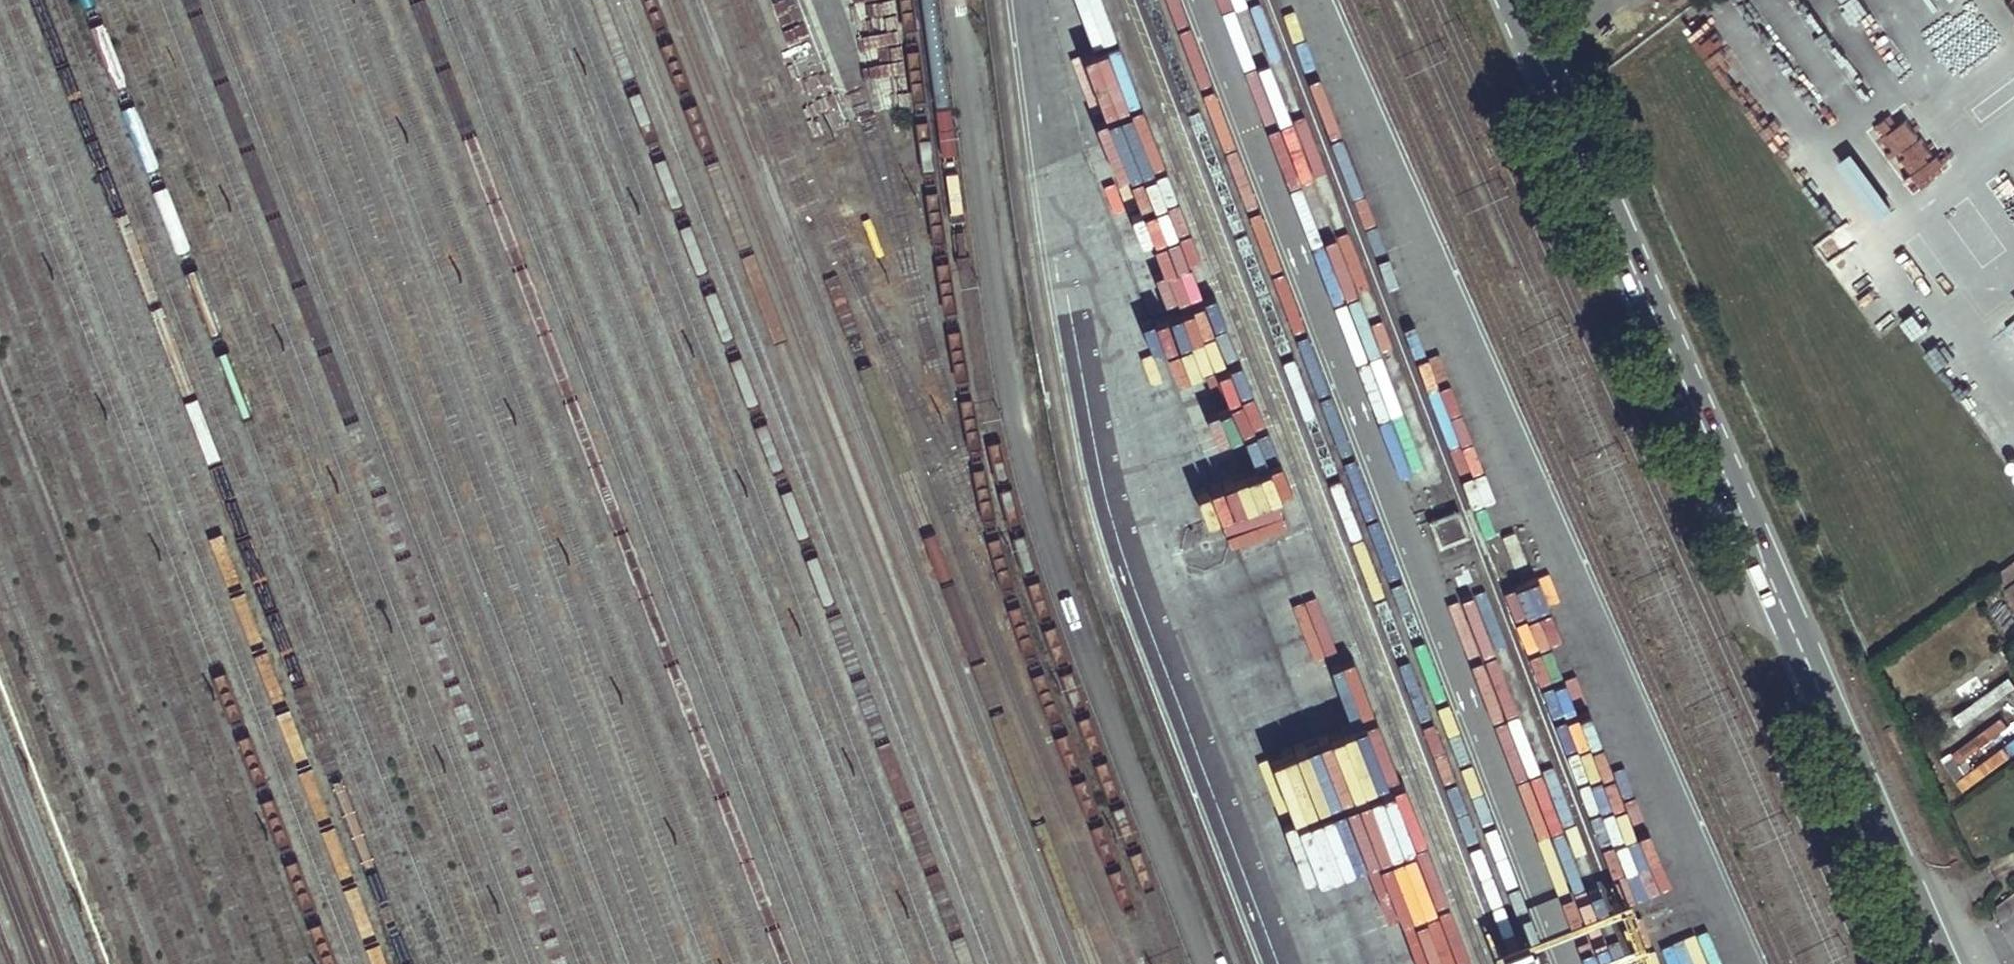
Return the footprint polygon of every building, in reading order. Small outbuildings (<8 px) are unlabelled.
[(1114,90),(1129,149),(1153,142),(1138,84),(1114,90)] [(1180,334),(1192,361),(1226,347),(1214,320),(1180,334)] [(2013,591),(2013,563),(2000,572),(2013,591)] [(1503,585),(1514,611),(1535,602),(1524,576),(1503,585)] [(1224,621),(1241,671),(1292,654),(1276,604),(1224,621)]
